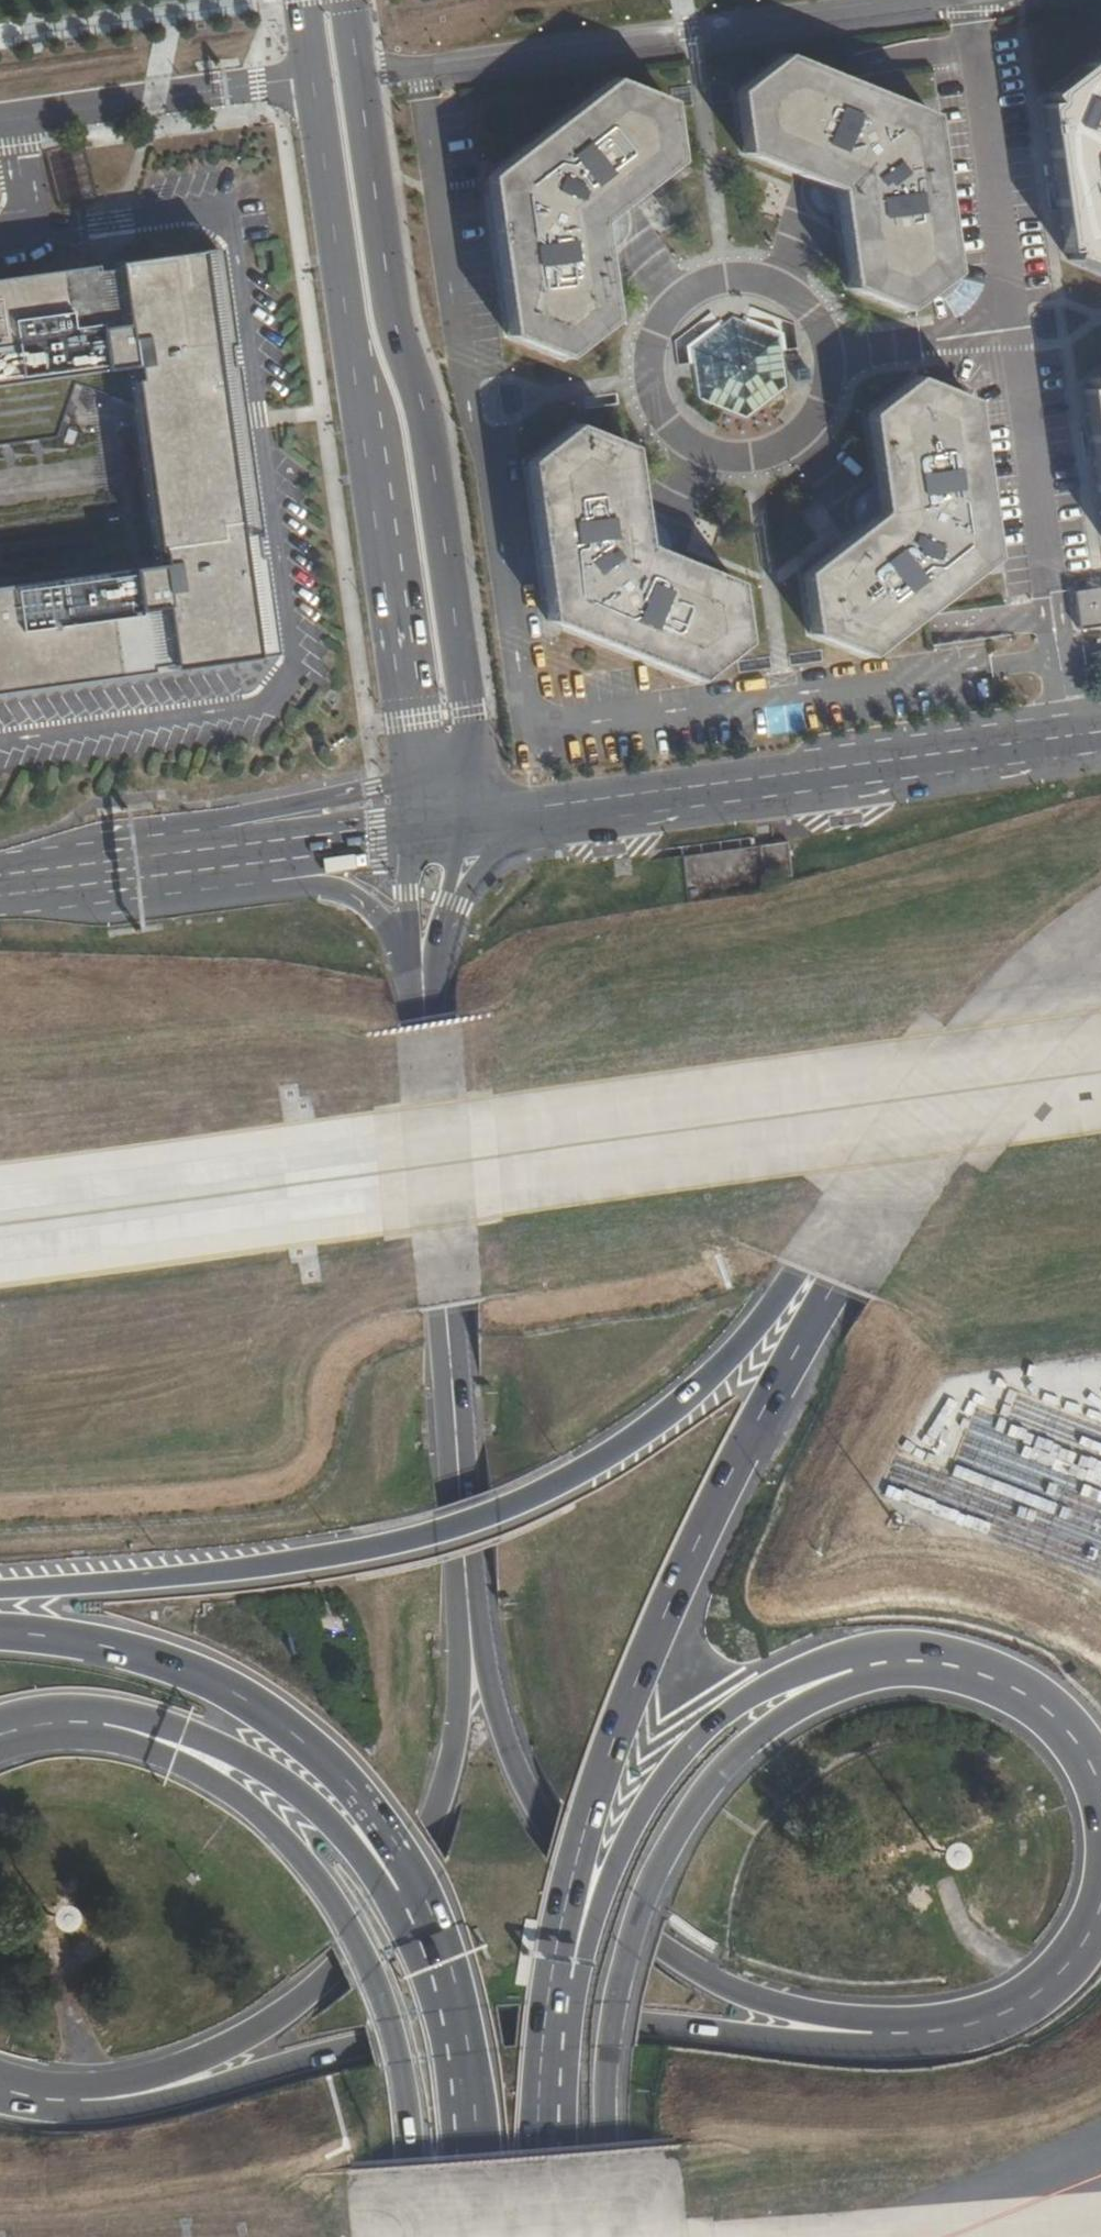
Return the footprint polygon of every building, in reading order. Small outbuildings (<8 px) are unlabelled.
[(930,109),(780,47),(731,85),(739,147),(831,185),(844,284),(901,308),(951,270),(930,109)] [(1051,93),(1053,102),(1045,104),(1062,250),(1071,249),(1070,259),(1100,273),(1100,52),(1051,93)] [(666,93),(608,69),(479,168),(500,329),(558,353),(607,315),(594,216),(674,155),(666,93)] [(0,282),(0,450),(50,443),(53,441),(54,440),(71,388),(133,408),(158,569),(0,594),(0,701),(279,658),(216,249),(117,264),(0,282)] [(774,332),(727,312),(687,343),(693,394),(740,413),(781,382),(774,332)] [(1080,386),(1098,531),(1100,531),(1100,359),(1083,373),(1088,382),(1080,386)] [(968,397),(910,373),(860,411),(873,510),(794,571),(802,633),(860,657),(988,558),(968,397)] [(624,442),(566,418),(517,456),(538,617),(687,679),(737,641),(729,579),(637,541),(624,442)] [(788,844),(759,848),(764,883),(792,879),(788,844)] [(764,883),(759,848),(681,859),(687,905),(766,894),(764,883)]
